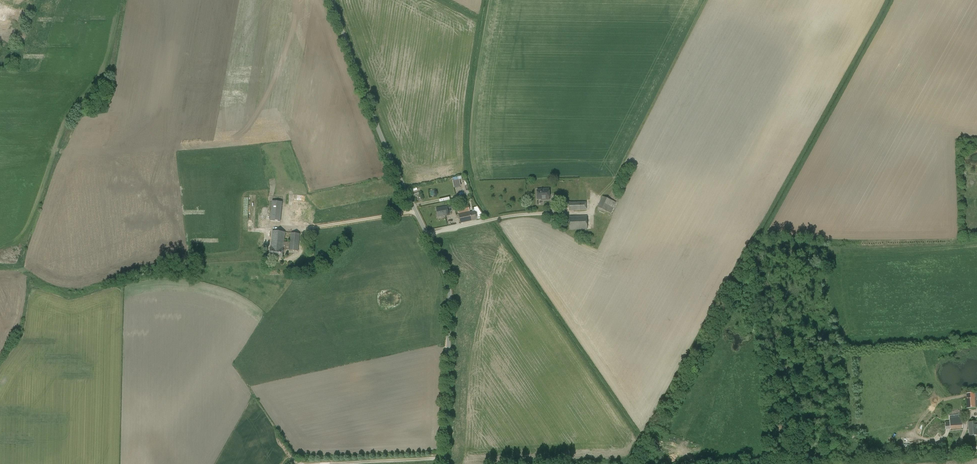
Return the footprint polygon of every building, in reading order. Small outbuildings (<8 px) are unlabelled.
[(459,179),(452,180),(454,188),(461,187),(459,179)] [(550,199),(549,189),(544,189),(544,190),(537,190),(538,199),(544,199),(544,200),(550,199)] [(611,213),(616,202),(602,196),(597,207),(611,213)] [(280,222),(282,202),(272,201),(270,221),(280,222)] [(586,202),(568,202),(568,210),(586,210),(586,202)] [(307,223),(309,205),(293,203),(291,221),(307,223)] [(455,204),(447,206),(436,208),(438,217),(449,215),(448,210),(452,209),(452,210),(456,209),(455,204)] [(459,214),(470,211),(468,205),(458,207),(459,214)] [(474,208),(475,211),(459,214),(461,223),(477,220),(485,218),(477,207),(474,208)] [(569,230),(587,229),(587,216),(569,216),(569,230)] [(285,232),(272,231),(268,231),(268,236),(272,237),(271,247),(270,247),(269,256),(283,257),(283,249),(289,250),(298,251),(300,234),(291,232),(290,243),(284,242),(285,232)] [(967,408),(975,407),(975,397),(966,398),(967,408)] [(950,430),(962,428),(961,417),(959,417),(959,419),(949,419),(950,430)] [(976,435),(976,428),(976,422),(968,422),(969,436),(976,435)]
